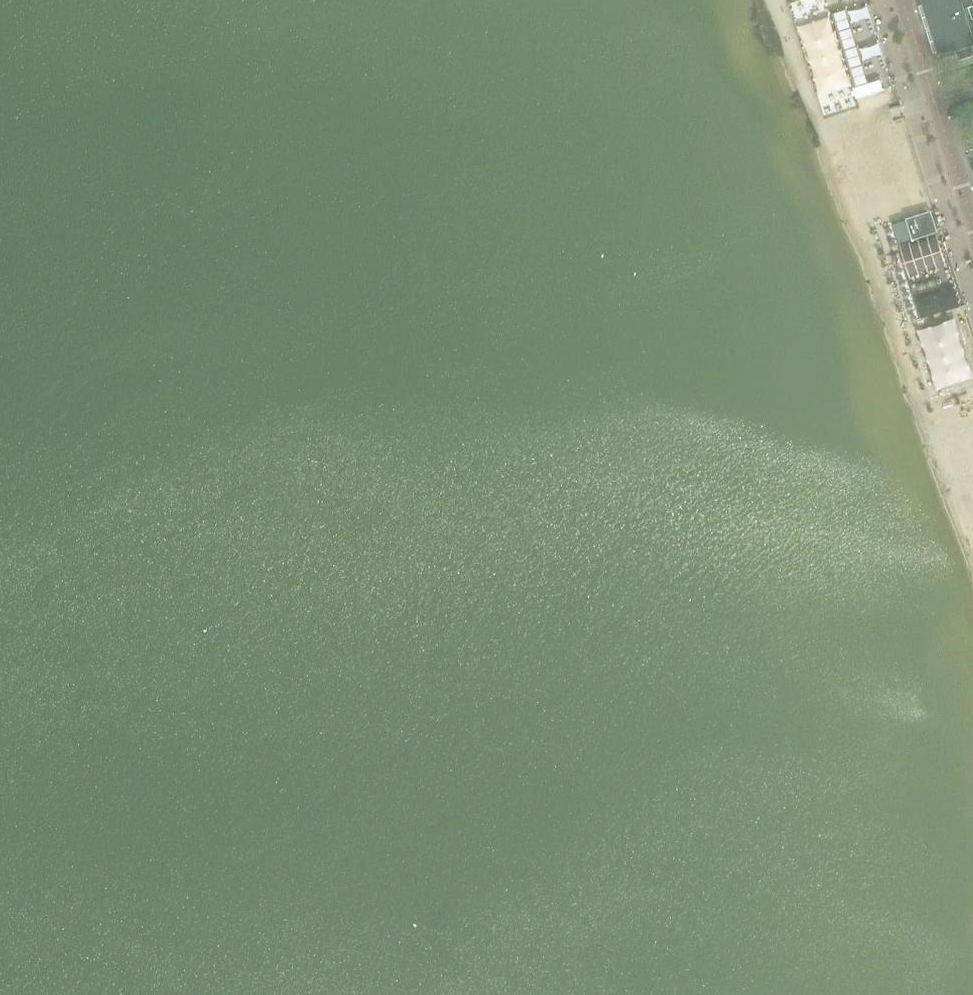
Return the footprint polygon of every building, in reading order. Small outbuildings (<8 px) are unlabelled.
[(923,2),(921,3),(920,3),(919,3),(935,52),(936,52),(937,51),(938,51),(945,49),(954,46),(955,49),(958,57),(959,59),(972,54),(972,45),(972,44),(972,0),(929,0),(923,2)] [(856,87),(858,96),(883,88),(880,79),(856,87)] [(933,216),(910,223),(916,242),(939,235),(933,216)]
